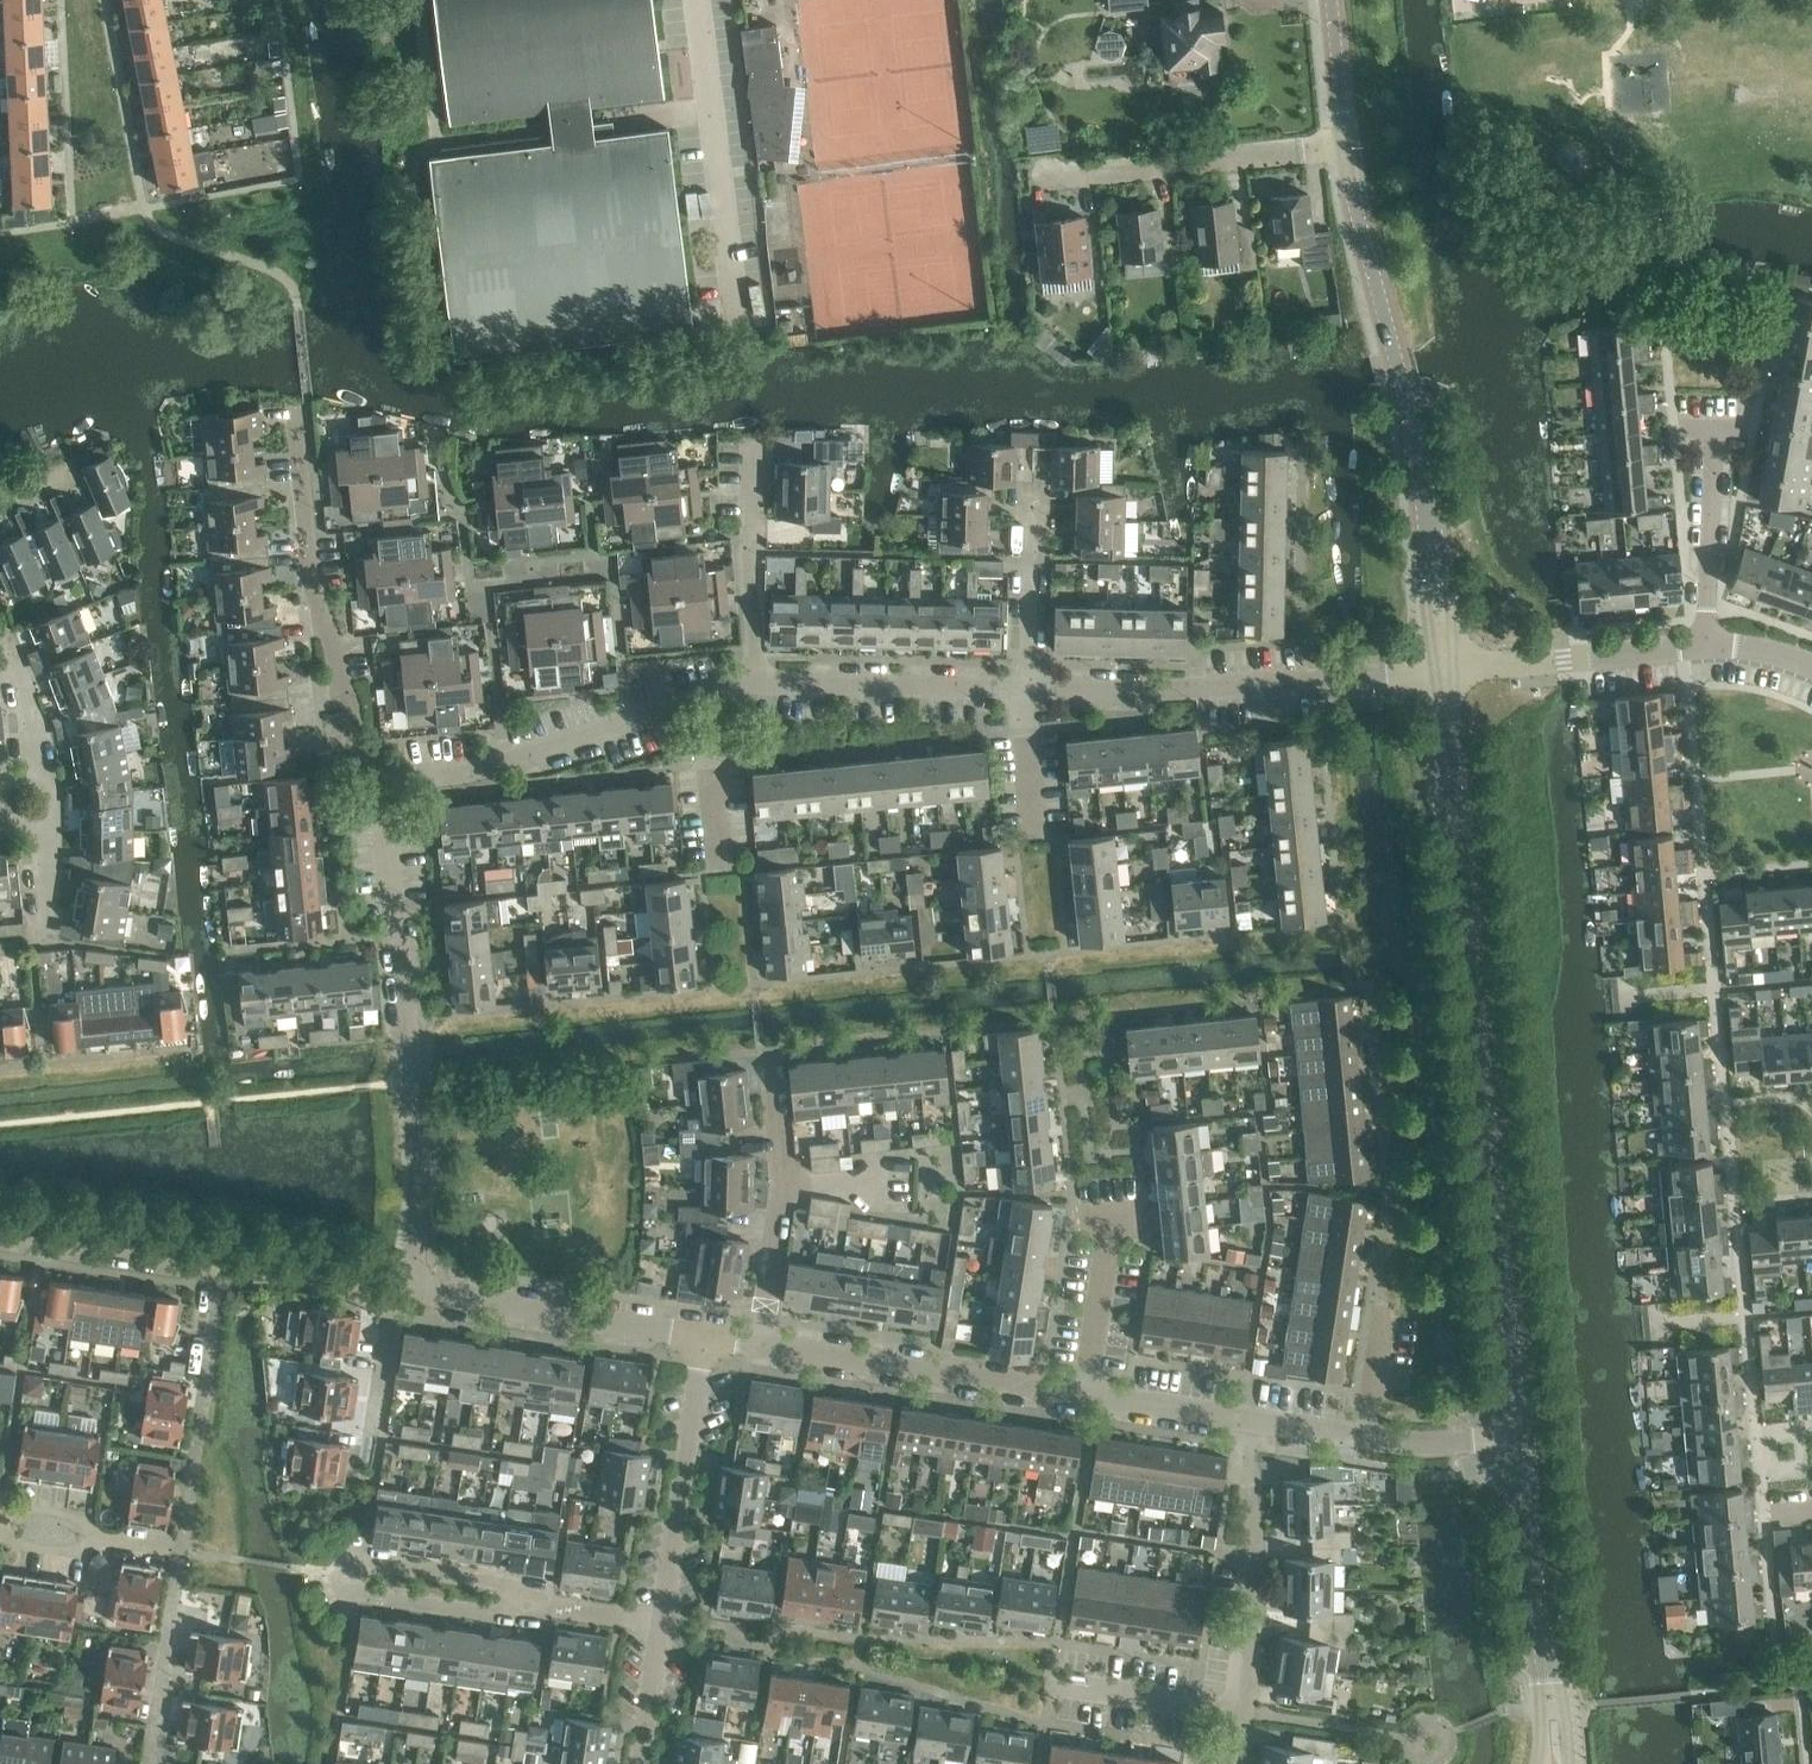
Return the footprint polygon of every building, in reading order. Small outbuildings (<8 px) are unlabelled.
[(5,14),(41,12),(41,0),(5,0),(5,14)] [(125,1),(130,27),(166,20),(162,0),(128,0),(125,1)] [(669,129),(607,137),(606,128),(605,122),(594,124),(593,118),(591,104),(665,95),(653,0),(435,0),(450,121),(549,109),(553,135),(441,148),(439,153),(439,157),(430,158),(455,360),(694,330),(669,129)] [(750,21),(774,18),(772,0),(748,0),(750,21)] [(1146,0),(1111,0),(1112,9),(1147,6),(1146,0)] [(1177,16),(1162,17),(1167,69),(1197,66),(1197,69),(1201,68),(1202,76),(1219,75),(1219,66),(1220,66),(1218,42),(1223,41),(1220,11),(1199,13),(1199,10),(1198,10),(1197,0),(1177,2),(1178,12),(1176,12),(1177,16)] [(265,20),(276,19),(275,6),(264,7),(265,20)] [(5,14),(6,41),(43,39),(41,12),(5,14)] [(130,27),(135,54),(172,47),(166,20),(130,27)] [(776,24),(747,28),(741,29),(747,72),(749,71),(747,96),(750,96),(758,157),(788,160),(796,85),(784,84),(776,24)] [(6,41),(8,68),(44,66),(43,39),(6,41)] [(271,58),(281,56),(279,42),(269,43),(271,58)] [(172,47),(135,54),(140,81),(177,74),(172,47)] [(283,75),(281,61),(271,62),(272,76),(283,75)] [(44,66),(8,68),(9,95),(45,93),(44,66)] [(177,74),(140,81),(146,108),(182,101),(177,74)] [(45,93),(9,95),(10,122),(46,121),(45,93)] [(283,93),(273,96),(275,110),(286,108),(283,93)] [(146,108),(151,134),(187,127),(182,101),(146,108)] [(286,112),(261,117),(252,118),(255,132),(288,126),(288,125),(286,112)] [(10,122),(11,149),(48,148),(46,121),(10,122)] [(193,154),(187,127),(151,134),(156,161),(193,154)] [(276,161),(293,159),(290,138),(273,140),(276,161)] [(199,148),(200,176),(216,176),(214,147),(199,148)] [(11,149),(12,176),(49,175),(48,148),(11,149)] [(193,154),(156,161),(162,189),(180,185),(198,182),(193,154)] [(12,176),(0,177),(0,189),(13,188),(14,204),(50,203),(49,175),(12,176)] [(203,181),(198,182),(180,185),(183,197),(206,193),(203,181)] [(1307,268),(1335,266),(1332,229),(1313,231),(1310,194),(1272,197),(1276,244),(1302,241),(1304,266),(1307,268)] [(1235,202),(1194,206),(1199,264),(1239,260),(1240,270),(1259,269),(1256,229),(1237,231),(1235,202)] [(1051,208),(1033,210),(1035,223),(1037,223),(1043,274),(1070,271),(1070,276),(1091,274),(1085,216),(1052,219),(1051,208)] [(1158,209),(1119,213),(1124,261),(1161,257),(1163,273),(1181,271),(1177,233),(1161,234),(1158,209)] [(1793,285),(1809,289),(1811,278),(1811,276),(1797,271),(1793,285)] [(1811,326),(1811,299),(1796,296),(1791,322),(1811,326)] [(1315,337),(1342,334),(1342,332),(1341,312),(1313,316),(1315,337)] [(1811,352),(1811,326),(1791,322),(1787,348),(1811,352)] [(1588,329),(1591,355),(1649,350),(1648,343),(1646,341),(1631,342),(1629,325),(1588,329)] [(1110,347),(1100,338),(1090,349),(1099,357),(1110,356),(1110,347)] [(1787,348),(1782,373),(1811,378),(1811,352),(1787,348)] [(1593,381),(1634,377),(1633,361),(1648,360),(1650,357),(1649,350),(1591,355),(1593,381)] [(1811,404),(1811,378),(1782,373),(1778,398),(1811,404)] [(1596,407),(1654,401),(1653,394),(1651,392),(1636,393),(1634,377),(1593,381),(1596,407)] [(1778,398),(1773,423),(1811,430),(1811,404),(1778,398)] [(1598,432),(1639,428),(1637,412),(1652,411),(1654,408),(1654,401),(1596,407),(1598,432)] [(201,415),(205,452),(205,453),(253,449),(251,433),(262,432),(260,409),(201,415)] [(372,415),(378,475),(425,470),(423,446),(405,448),(403,429),(389,430),(388,417),(372,413),(372,415)] [(331,480),(378,475),(372,415),(358,416),(360,433),(345,435),(347,453),(328,455),(331,480)] [(1773,423),(1768,449),(1811,456),(1811,430),(1773,423)] [(1600,458),(1658,452),(1658,445),(1655,443),(1640,444),(1639,428),(1598,432),(1600,458)] [(1015,457),(1033,458),(1034,434),(1014,433),(1014,444),(968,443),(967,479),(967,480),(992,481),(992,482),(1015,482),(1015,457)] [(1273,433),(1271,433),(1260,433),(1260,434),(1260,443),(1273,443),(1273,433)] [(1051,483),(1052,483),(1073,484),(1073,483),(1099,483),(1099,482),(1100,446),(1055,445),(1055,434),(1034,434),(1033,458),(1052,458),(1051,483)] [(779,462),(778,489),(829,490),(830,474),(837,474),(837,465),(843,465),(843,440),(815,439),(814,463),(779,462)] [(646,442),(647,451),(648,451),(652,494),(699,489),(697,465),(678,467),(676,448),(665,449),(664,441),(646,442)] [(519,445),(525,500),(572,495),(570,471),(551,473),(549,454),(544,454),(543,443),(519,445)] [(475,481),(478,505),(525,500),(519,445),(495,448),(496,459),(492,460),(494,479),(475,481)] [(440,468),(449,467),(447,448),(438,449),(440,468)] [(253,449),(205,453),(209,487),(209,488),(262,483),(262,484),(267,483),(265,463),(254,464),(253,449)] [(1243,449),(1243,476),(1286,477),(1287,450),(1243,449)] [(1809,482),(1811,464),(1811,456),(1768,449),(1764,474),(1809,482)] [(605,499),(652,494),(648,451),(647,451),(619,454),(621,472),(602,474),(605,499)] [(1603,483),(1644,479),(1642,463),(1657,462),(1659,460),(1658,452),(1600,458),(1603,483)] [(110,456),(84,467),(103,513),(129,503),(124,490),(128,488),(127,484),(127,482),(126,478),(125,475),(124,473),(123,470),(122,468),(120,465),(118,463),(113,464),(110,456)] [(587,476),(585,457),(576,458),(578,477),(587,476)] [(1206,475),(1221,475),(1222,466),(1206,466),(1206,475)] [(383,519),(384,527),(400,526),(400,525),(405,524),(404,517),(411,516),(411,511),(426,510),(425,495),(428,495),(425,470),(378,475),(382,519),(383,519)] [(1759,500),(1804,508),(1809,482),(1764,474),(1759,500)] [(354,522),(382,519),(378,475),(331,480),(333,505),(352,503),(354,522)] [(1221,475),(1206,475),(1206,486),(1221,487),(1221,475)] [(1243,476),(1242,502),(1285,503),(1286,477),(1243,476)] [(940,479),(939,515),(987,517),(987,495),(992,495),(992,482),(992,481),(967,480),(967,479),(940,479)] [(1605,510),(1663,504),(1662,496),(1660,494),(1645,496),(1644,479),(1603,483),(1605,510)] [(1078,497),(1077,519),(1125,520),(1126,483),(1099,482),(1099,483),(1073,483),(1073,484),(1073,497),(1078,497)] [(203,488),(207,524),(207,525),(254,520),(253,504),(264,503),(262,484),(262,483),(209,488),(209,487),(203,488)] [(652,494),(656,538),(685,535),(683,516),(702,514),(699,489),(652,494)] [(829,516),(829,490),(778,489),(778,516),(813,517),(813,531),(841,532),(841,516),(829,516)] [(652,494),(605,499),(607,523),(626,522),(628,541),(656,538),(652,494)] [(525,500),(530,544),(558,541),(556,522),(575,520),(574,511),(572,495),(525,500)] [(522,545),(529,544),(530,544),(525,500),(478,505),(480,530),(499,528),(501,547),(504,547),(507,546),(518,545),(522,545)] [(1242,528),(1285,528),(1285,503),(1242,502),(1242,528)] [(80,541),(71,545),(79,564),(88,560),(88,561),(114,550),(114,549),(106,530),(95,504),(68,515),(80,541)] [(581,510),(574,511),(575,520),(575,522),(582,522),(581,510)] [(1781,527),(1783,512),(1770,510),(1768,524),(1781,527)] [(1649,513),(1650,528),(1662,526),(1661,512),(1649,513)] [(1783,512),(1781,527),(1792,529),(1795,514),(1783,512)] [(1650,528),(1649,513),(1637,514),(1638,529),(1650,528)] [(938,552),(991,553),(991,538),(986,538),(987,517),(939,515),(938,552)] [(1209,527),(1225,527),(1225,517),(1210,517),(1209,527)] [(1598,518),(1599,533),(1611,532),(1610,517),(1598,518)] [(1599,533),(1598,518),(1586,519),(1587,534),(1599,533)] [(79,565),(79,564),(71,545),(60,519),(33,530),(45,556),(36,560),(44,579),(53,575),(53,576),(79,565)] [(1124,556),(1125,520),(1077,519),(1077,540),(1072,540),(1071,555),(1124,556)] [(254,520),(207,525),(210,556),(210,559),(211,561),(269,554),(267,535),(256,536),(254,520)] [(115,526),(106,530),(114,549),(123,545),(115,526)] [(384,527),(376,528),(377,536),(401,534),(400,526),(384,527)] [(1225,527),(1209,527),(1209,538),(1225,538),(1225,527)] [(1241,554),(1284,554),(1285,528),(1242,528),(1241,554)] [(430,531),(401,534),(406,577),(453,572),(450,548),(432,550),(430,531)] [(44,579),(36,560),(25,534),(0,545),(0,549),(10,572),(1,575),(9,594),(18,590),(18,591),(45,580),(44,579)] [(356,558),(358,583),(406,577),(401,534),(377,536),(372,537),(374,556),(356,558)] [(852,549),(871,549),(871,539),(852,539),(852,549)] [(507,546),(504,547),(505,556),(507,556),(519,555),(522,554),(522,545),(518,545),(507,546)] [(1755,595),(1769,556),(1744,547),(1730,586),(1755,595)] [(704,551),(676,554),(675,554),(680,597),(727,592),(725,576),(734,576),(733,564),(724,565),(724,568),(706,570),(704,551)] [(1679,552),(1653,555),(1657,600),(1665,599),(1665,604),(1684,602),(1679,552)] [(269,554),(211,561),(214,591),(214,595),(214,596),(262,591),(260,575),(271,574),(269,554)] [(632,602),(680,597),(675,554),(646,557),(648,575),(630,577),(632,602)] [(1240,580),(1283,580),(1284,554),(1241,554),(1240,580)] [(1653,555),(1627,557),(1632,607),(1649,605),(1649,601),(1657,600),(1653,555)] [(767,570),(780,570),(780,556),(767,556),(767,570)] [(1779,604),(1793,565),(1769,556),(1755,595),(1779,604)] [(1614,608),(1632,607),(1627,557),(1602,560),(1606,605),(1614,604),(1614,608)] [(974,560),(974,570),(968,569),(967,584),(978,584),(978,574),(1003,575),(1003,561),(974,560)] [(1598,606),(1606,605),(1602,560),(1575,562),(1580,612),(1598,610),(1598,606)] [(1066,563),(1056,562),(1056,577),(1066,577),(1066,563)] [(1108,579),(1109,563),(1098,563),(1098,578),(1108,579)] [(1109,563),(1108,579),(1119,579),(1119,563),(1109,563)] [(1160,580),(1160,564),(1150,564),(1149,579),(1160,580)] [(1160,564),(1160,580),(1170,580),(1171,565),(1160,564)] [(1811,589),(1811,572),(1793,565),(1779,604),(1803,612),(1811,589)] [(796,580),(807,581),(807,566),(797,566),(796,580)] [(853,582),(864,582),(864,567),(854,567),(853,582)] [(910,583),(921,583),(921,568),(911,568),(910,583)] [(1194,580),(1210,580),(1210,569),(1194,568),(1194,580)] [(406,577),(410,621),(439,618),(437,599),(455,597),(453,572),(406,577)] [(406,577),(358,583),(360,599),(361,607),(379,605),(381,624),(410,621),(406,577)] [(99,594),(103,585),(90,580),(88,582),(92,591),(99,594)] [(807,581),(796,580),(796,595),(772,594),(771,643),(800,644),(801,595),(806,595),(807,581)] [(1210,580),(1194,580),(1194,589),(1209,589),(1210,580)] [(1240,606),(1283,605),(1283,580),(1240,580),(1240,606)] [(829,644),(857,645),(858,596),(863,597),(864,582),(853,582),(853,596),(830,596),(829,644)] [(921,583),(910,583),(910,598),(887,597),(886,646),(914,646),(915,598),(921,598),(921,583)] [(943,647),(971,648),(972,599),(978,599),(978,584),(967,584),(967,599),(944,598),(943,647)] [(568,593),(567,585),(551,586),(556,639),(604,634),(601,609),(583,611),(581,592),(568,593)] [(119,592),(123,603),(137,598),(135,586),(119,592)] [(507,619),(509,644),(556,639),(551,586),(534,588),(535,597),(523,598),(525,617),(507,619)] [(1803,612),(1811,615),(1811,589),(1803,612)] [(262,591),(214,596),(218,633),(224,632),(276,626),(276,625),(274,606),(263,607),(262,591)] [(680,597),(684,641),(713,638),(711,619),(730,617),(727,592),(680,597)] [(801,595),(800,644),(829,644),(830,596),(806,595),(801,595)] [(857,645),(886,646),(887,597),(863,597),(858,596),(857,645)] [(680,597),(632,602),(635,627),(653,625),(655,644),(684,641),(680,597)] [(914,646),(943,647),(944,598),(921,598),(915,598),(914,646)] [(360,599),(351,600),(352,608),(361,607),(360,599)] [(1002,600),(978,599),(972,599),(971,648),(1001,648),(1002,600)] [(62,600),(56,602),(60,612),(69,608),(67,601),(62,600)] [(192,611),(191,602),(182,603),(183,612),(192,611)] [(1282,632),(1283,605),(1240,606),(1239,633),(1282,632)] [(78,607),(71,610),(29,626),(35,642),(42,639),(45,649),(51,647),(54,654),(91,640),(78,607)] [(1054,650),(1081,651),(1082,608),(1055,607),(1054,650)] [(1081,651),(1107,651),(1108,608),(1082,608),(1081,651)] [(1107,651),(1133,652),(1133,609),(1108,608),(1107,651)] [(1133,609),(1133,652),(1158,652),(1159,609),(1133,609)] [(1159,609),(1158,652),(1185,653),(1186,610),(1159,609)] [(1193,621),(1193,631),(1208,631),(1208,621),(1193,621)] [(227,666),(275,661),(273,646),(284,645),(282,625),(276,625),(276,626),(224,632),(227,666)] [(411,629),(409,629),(409,638),(428,636),(427,627),(411,629)] [(428,636),(433,680),(480,675),(478,650),(459,652),(457,633),(428,636)] [(606,658),(604,634),(556,639),(560,682),(590,679),(588,660),(606,658)] [(433,680),(428,636),(409,638),(399,639),(401,658),(383,660),(386,685),(433,680)] [(556,639),(509,644),(512,668),(530,666),(532,685),(560,682),(556,639)] [(103,673),(91,640),(54,654),(57,662),(51,664),(55,674),(48,677),(54,692),(103,673)] [(275,661),(227,666),(231,702),(289,696),(287,676),(276,677),(275,661)] [(197,669),(189,670),(190,679),(198,678),(197,669)] [(74,710),(78,722),(117,711),(115,705),(103,673),(54,692),(60,707),(66,705),(69,712),(74,710)] [(466,721),(464,702),(483,700),(480,675),(433,680),(437,724),(438,733),(461,731),(460,721),(466,721)] [(409,726),(437,724),(433,680),(386,685),(388,709),(407,708),(409,726)] [(127,698),(141,699),(142,688),(129,686),(127,698)] [(1676,691),(1665,692),(1666,704),(1677,703),(1676,691)] [(1615,697),(1618,723),(1660,719),(1658,693),(1615,697)] [(289,696),(231,702),(234,737),(282,732),(280,717),(291,716),(289,696)] [(120,711),(122,720),(146,714),(144,705),(132,708),(120,711)] [(70,744),(73,760),(125,750),(120,724),(117,711),(78,722),(79,725),(81,734),(75,735),(77,742),(70,744)] [(1669,732),(1662,732),(1660,719),(1618,723),(1620,749),(1681,743),(1680,732),(1669,733),(1669,732)] [(1201,771),(1197,734),(1196,728),(1170,731),(1174,774),(1201,771)] [(1144,734),(1148,776),(1174,774),(1170,731),(1144,734)] [(282,732),(234,737),(238,774),(297,768),(295,747),(283,748),(282,732)] [(1148,776),(1144,734),(1119,736),(1123,779),(1148,776)] [(1093,739),(1097,782),(1123,779),(1119,736),(1093,739)] [(1267,769),(1310,765),(1307,738),(1264,742),(1267,769)] [(1070,784),(1097,782),(1093,739),(1066,742),(1070,784)] [(1620,749),(1622,775),(1665,771),(1664,757),(1671,757),(1671,755),(1682,755),(1681,743),(1620,749)] [(130,776),(125,750),(73,760),(76,776),(83,775),(84,782),(90,782),(92,794),(132,789),(130,776)] [(985,750),(958,753),(963,795),(990,793),(985,750)] [(937,798),(963,795),(958,753),(933,755),(937,798)] [(912,801),(937,798),(933,755),(907,758),(912,801)] [(886,803),(912,801),(907,758),(882,760),(886,803)] [(861,806),(886,803),(882,760),(856,763),(861,806)] [(835,808),(861,806),(856,763),(831,766),(835,808)] [(1208,775),(1223,774),(1222,763),(1207,765),(1208,775)] [(1270,795),(1312,790),(1310,765),(1267,769),(1270,795)] [(809,811),(835,808),(831,766),(805,768),(809,811)] [(784,814),(809,811),(805,768),(779,771),(784,814)] [(757,816),(784,814),(779,771),(753,774),(757,816)] [(1625,800),(1686,794),(1685,783),(1666,785),(1665,771),(1622,775),(1625,800)] [(1223,774),(1208,775),(1209,785),(1224,783),(1223,774)] [(267,807),(310,802),(307,776),(264,780),(267,807)] [(649,826),(676,824),(671,782),(655,784),(653,787),(645,787),(649,826)] [(619,788),(624,829),(635,828),(637,842),(651,841),(649,826),(645,787),(638,788),(635,786),(619,788)] [(598,832),(624,829),(619,788),(604,789),(602,792),(594,793),(598,832)] [(133,830),(132,799),(132,789),(92,794),(93,806),(87,806),(87,814),(80,814),(80,830),(133,830)] [(1272,820),(1315,816),(1312,790),(1270,795),(1272,820)] [(568,793),(573,834),(598,832),(594,793),(587,793),(584,791),(568,793)] [(561,835),(573,834),(568,793),(553,794),(551,797),(543,798),(549,851),(562,850),(561,835)] [(1686,794),(1625,800),(1627,827),(1670,823),(1669,807),(1687,806),(1686,794)] [(535,853),(549,851),(543,798),(536,799),(533,797),(517,798),(522,840),(533,838),(535,853)] [(496,842),(522,840),(517,798),(502,800),(499,802),(492,803),(496,842)] [(267,807),(267,809),(256,810),(259,834),(270,832),(312,828),(310,802),(267,807)] [(466,803),(471,845),(496,842),(492,803),(485,804),(482,802),(466,803)] [(229,804),(231,817),(243,815),(242,803),(229,804)] [(440,809),(444,846),(438,847),(440,863),(455,861),(454,856),(472,854),(471,845),(466,803),(451,805),(448,808),(440,809)] [(231,817),(229,804),(217,806),(218,818),(231,817)] [(1177,806),(1179,821),(1182,821),(1182,822),(1189,821),(1189,820),(1188,805),(1177,806)] [(1179,821),(1177,806),(1167,807),(1169,822),(1179,821)] [(1126,811),(1128,826),(1138,825),(1136,810),(1126,811)] [(1128,826),(1126,811),(1116,812),(1118,827),(1128,826)] [(1219,826),(1235,824),(1233,813),(1218,815),(1219,826)] [(1073,816),(1075,831),(1085,830),(1084,815),(1073,816)] [(1275,846),(1317,841),(1315,816),(1272,820),(1275,846)] [(1192,820),(1194,835),(1204,835),(1203,819),(1192,820)] [(1194,835),(1192,820),(1189,820),(1189,821),(1182,822),(1183,836),(1194,835)] [(1235,824),(1219,826),(1220,835),(1236,834),(1235,824)] [(984,841),(995,840),(993,825),(983,826),(984,841)] [(257,852),(258,859),(258,860),(315,853),(312,828),(270,832),(271,850),(257,852)] [(941,830),(942,846),(952,845),(951,829),(941,830)] [(93,866),(93,867),(134,870),(134,856),(133,830),(80,830),(80,847),(88,847),(87,854),(93,855),(93,866)] [(942,846),(941,830),(930,831),(932,847),(942,846)] [(1631,865),(1674,861),(1671,834),(1628,838),(1631,865)] [(890,836),(891,851),(901,850),(900,835),(890,836)] [(1113,835),(1076,839),(1070,839),(1073,866),(1116,862),(1113,835)] [(1590,841),(1591,849),(1607,848),(1606,835),(1590,837),(1590,841)] [(891,851),(890,836),(879,837),(880,852),(891,851)] [(838,841),(840,856),(850,855),(849,840),(838,841)] [(840,856),(838,841),(828,842),(830,857),(840,856)] [(1277,871),(1320,867),(1317,841),(1275,846),(1277,871)] [(787,846),(789,861),(799,860),(797,845),(787,846)] [(1153,858),(1169,856),(1167,845),(1152,847),(1153,858)] [(777,847),(779,862),(789,861),(787,846),(777,847)] [(959,851),(961,878),(1004,873),(1001,846),(959,851)] [(1681,860),(1692,859),(1691,849),(1679,850),(1681,860)] [(15,906),(22,905),(18,864),(8,865),(7,852),(0,853),(0,898),(10,897),(11,902),(15,906)] [(274,871),(275,883),(317,879),(315,853),(258,860),(259,872),(274,871)] [(235,855),(236,868),(248,867),(247,854),(235,855)] [(236,868),(235,855),(222,857),(223,869),(236,868)] [(1169,856),(1153,858),(1154,868),(1170,866),(1169,856)] [(155,857),(154,871),(170,872),(171,859),(155,857)] [(879,859),(880,870),(892,869),(891,857),(879,859)] [(880,870),(879,859),(867,860),(868,871),(880,870)] [(1631,865),(1633,890),(1676,886),(1675,873),(1693,871),(1692,859),(1681,860),(1681,861),(1674,861),(1631,865)] [(150,871),(150,861),(136,860),(135,870),(150,871)] [(668,874),(668,873),(667,861),(652,863),(654,875),(668,874)] [(1116,862),(1073,866),(1076,892),(1118,887),(1116,862)] [(654,875),(652,863),(638,864),(639,877),(654,875)] [(1232,876),(1247,874),(1246,864),(1231,865),(1232,876)] [(601,868),(602,880),(617,879),(616,866),(601,868)] [(78,885),(75,901),(127,909),(134,870),(93,867),(92,879),(86,879),(85,886),(78,885)] [(796,867),(779,869),(757,871),(760,898),(804,893),(803,880),(797,881),(796,867)] [(1277,871),(1280,897),(1323,892),(1320,867),(1277,871)] [(602,880),(601,868),(587,869),(588,882),(602,880)] [(136,871),(135,880),(144,882),(146,872),(136,871)] [(908,883),(923,882),(922,871),(907,873),(908,883)] [(1004,873),(961,878),(964,903),(1006,899),(1004,873)] [(1247,874),(1232,876),(1233,886),(1248,884),(1247,874)] [(844,889),(855,888),(854,876),(843,877),(844,889)] [(500,878),(501,891),(515,889),(514,877),(500,878)] [(1225,877),(1198,880),(1202,922),(1229,920),(1225,877)] [(501,891),(500,878),(485,880),(487,892),(501,891)] [(275,883),(276,900),(264,901),(265,910),(320,905),(317,879),(275,883)] [(552,880),(553,893),(567,891),(565,879),(552,880)] [(685,879),(669,881),(646,883),(649,909),(690,905),(688,890),(686,887),(685,879)] [(538,894),(539,894),(553,893),(552,880),(537,882),(538,894)] [(1175,925),(1202,922),(1198,880),(1171,882),(1175,925)] [(923,882),(908,883),(909,893),(924,891),(923,882)] [(1811,928),(1811,882),(1794,884),(1798,930),(1811,928)] [(457,883),(445,884),(442,884),(444,897),(458,895),(457,883)] [(1774,932),(1798,930),(1794,884),(1770,886),(1774,932)] [(1636,916),(1697,910),(1696,900),(1677,902),(1676,886),(1633,890),(1636,916)] [(1750,934),(1751,934),(1774,932),(1770,886),(1745,889),(1746,901),(1747,901),(1750,934)] [(592,889),(593,903),(605,902),(604,887),(592,889)] [(1078,917),(1121,913),(1118,887),(1076,892),(1078,917)] [(855,888),(844,889),(845,901),(857,900),(855,888)] [(593,903),(592,889),(580,890),(581,905),(593,903)] [(1325,919),(1323,892),(1280,897),(1283,924),(1325,919)] [(539,894),(541,909),(554,907),(553,893),(539,894)] [(760,898),(763,923),(801,920),(800,907),(806,906),(804,893),(760,898)] [(541,909),(539,894),(538,894),(527,895),(529,910),(541,909)] [(1151,910),(1166,908),(1165,898),(1150,899),(1151,910)] [(499,899),(485,900),(446,904),(447,912),(445,915),(446,931),(487,926),(488,927),(501,926),(499,899)] [(964,903),(967,929),(1009,924),(1006,899),(964,903)] [(858,919),(862,957),(889,954),(884,910),(883,900),(870,902),(871,911),(872,917),(858,919)] [(1235,901),(1236,911),(1251,910),(1250,900),(1235,901)] [(122,945),(127,909),(75,901),(73,917),(80,918),(79,926),(84,926),(83,938),(122,945)] [(1752,946),(1751,934),(1750,934),(1747,901),(1746,901),(1719,904),(1725,970),(1737,969),(1735,948),(1752,946)] [(240,907),(241,919),(253,918),(252,905),(240,907)] [(266,921),(279,920),(280,936),(323,931),(320,905),(265,910),(266,921)] [(637,936),(651,935),(690,931),(689,924),(692,920),(690,905),(649,909),(649,912),(635,913),(637,936)] [(227,908),(229,921),(241,919),(240,907),(227,908)] [(1166,908),(1151,910),(1152,919),(1167,918),(1166,908)] [(889,954),(915,952),(911,914),(898,915),(897,909),(884,910),(889,954)] [(1617,919),(1617,909),(1602,910),(1603,920),(1617,919)] [(1698,922),(1697,910),(1636,916),(1638,942),(1681,938),(1679,924),(1698,922)] [(1124,940),(1121,913),(1078,917),(1081,944),(1124,940)] [(801,920),(763,923),(765,949),(810,945),(808,932),(802,932),(801,920)] [(159,922),(157,936),(171,938),(173,924),(159,922)] [(920,933),(935,932),(934,922),(919,924),(920,933)] [(605,940),(617,938),(616,924),(603,925),(605,940)] [(1012,951),(1009,924),(967,929),(969,956),(1012,951)] [(490,952),(488,927),(487,926),(446,931),(448,946),(451,948),(451,956),(490,952)] [(842,941),(853,940),(852,928),(841,929),(842,941)] [(593,982),(601,982),(597,936),(587,936),(586,929),(569,931),(575,987),(590,985),(593,982)] [(560,988),(575,987),(569,931),(564,931),(544,941),(549,987),(557,986),(560,988)] [(690,931),(651,935),(654,961),(695,956),(694,941),(691,938),(690,931)] [(935,932),(920,933),(921,944),(936,942),(935,932)] [(525,948),(537,947),(536,933),(523,934),(525,948)] [(632,937),(617,938),(619,953),(633,952),(632,937)] [(617,938),(605,940),(606,954),(619,953),(617,938)] [(1682,953),(1681,938),(1638,942),(1640,968),(1702,962),(1701,952),(1682,953)] [(853,940),(842,941),(843,953),(854,952),(853,940)] [(811,957),(810,945),(765,949),(768,975),(806,971),(805,958),(811,957)] [(528,972),(539,970),(539,961),(537,947),(525,948),(528,972)] [(37,952),(38,962),(52,961),(51,950),(37,952)] [(450,966),(452,982),(493,977),(506,976),(503,950),(490,952),(451,956),(452,963),(450,966)] [(101,963),(102,952),(87,951),(86,961),(101,963)] [(102,952),(101,963),(114,964),(116,954),(102,952)] [(640,975),(641,989),(696,983),(695,975),(697,972),(695,956),(654,961),(655,973),(640,975)] [(153,969),(154,959),(139,957),(138,967),(153,969)] [(154,959),(153,969),(166,971),(168,961),(154,959)] [(347,1009),(381,1005),(379,982),(372,983),(369,960),(356,962),(353,959),(342,960),(347,1005),(347,1009)] [(347,1005),(342,960),(331,962),(329,965),(317,966),(322,1012),(327,1011),(330,1007),(347,1005)] [(316,1013),(322,1012),(317,966),(305,967),(302,965),(291,966),(295,1010),(312,1009),(316,1013)] [(295,1010),(291,966),(280,967),(277,970),(265,971),(270,1017),(296,1015),(295,1010)] [(1778,970),(1779,980),(1793,979),(1792,969),(1778,970)] [(245,1027),(271,1025),(270,1017),(265,971),(253,973),(250,970),(238,971),(239,981),(240,984),(243,1013),(244,1013),(245,1027)] [(1779,980),(1778,970),(1763,971),(1764,982),(1779,980)] [(167,971),(153,972),(154,982),(155,991),(169,990),(167,971)] [(238,971),(222,974),(223,986),(240,984),(239,981),(238,971)] [(1739,983),(1752,982),(1752,972),(1738,973),(1739,983)] [(496,1004),(493,977),(452,982),(453,997),(456,1000),(457,1008),(496,1004)] [(608,980),(609,981),(610,995),(622,993),(621,979),(608,980)] [(128,984),(133,1037),(159,1035),(155,993),(155,991),(154,982),(128,984)] [(108,1040),(133,1037),(128,984),(102,987),(108,1040)] [(1805,995),(1811,994),(1811,984),(1804,985),(1805,995)] [(1805,995),(1804,985),(1789,986),(1790,997),(1805,995)] [(82,1043),(108,1040),(102,987),(76,990),(77,1001),(78,1001),(82,1043)] [(529,988),(530,1003),(543,1002),(541,987),(529,988)] [(1755,990),(1756,1000),(1771,998),(1770,988),(1755,990)] [(181,990),(155,993),(159,1035),(185,1032),(181,990)] [(1291,1002),(1293,1028),(1353,1022),(1350,996),(1291,1002)] [(56,1045),(82,1043),(78,1001),(77,1001),(52,1004),(56,1045)] [(1735,1072),(1762,1070),(1763,1070),(1760,1036),(1759,1024),(1743,1026),(1741,1004),(1729,1005),(1735,1072)] [(1,1051),(27,1048),(23,1007),(0,1009),(0,1039),(1,1051)] [(1256,1015),(1229,1018),(1234,1060),(1261,1058),(1256,1015)] [(1274,1015),(1264,1016),(1265,1029),(1275,1028),(1274,1015)] [(1208,1063),(1234,1060),(1229,1018),(1204,1020),(1208,1063)] [(1646,1023),(1647,1040),(1648,1050),(1699,1045),(1698,1028),(1708,1028),(1707,1018),(1646,1023)] [(1204,1020),(1178,1023),(1183,1066),(1208,1063),(1204,1020)] [(1353,1022),(1293,1028),(1296,1054),(1356,1048),(1353,1022)] [(1178,1023),(1152,1026),(1157,1068),(1183,1066),(1178,1023)] [(365,1037),(365,1036),(364,1024),(349,1026),(350,1038),(365,1037)] [(1157,1068),(1152,1026),(1125,1029),(1130,1071),(1157,1068)] [(323,1029),(325,1041),(339,1040),(338,1027),(323,1029)] [(986,1047),(1000,1045),(1001,1059),(1042,1055),(1041,1040),(1038,1037),(1037,1028),(984,1034),(986,1047)] [(325,1041),(323,1029),(309,1030),(310,1042),(325,1041)] [(272,1034),(273,1046),(288,1045),(287,1032),(272,1034)] [(1784,1034),(1788,1080),(1811,1077),(1811,1076),(1808,1032),(1784,1034)] [(273,1046),(272,1034),(257,1035),(259,1048),(273,1046)] [(1763,1070),(1762,1070),(1763,1082),(1788,1080),(1784,1034),(1760,1036),(1763,1070)] [(1276,1041),(1266,1042),(1268,1055),(1278,1054),(1276,1041)] [(1651,1076),(1658,1075),(1712,1070),(1711,1061),(1701,1062),(1699,1045),(1648,1050),(1651,1076)] [(953,1063),(965,1062),(963,1048),(952,1050),(953,1063)] [(1296,1054),(1299,1079),(1358,1073),(1356,1048),(1296,1054)] [(937,1105),(950,1104),(944,1050),(936,1051),(933,1049),(918,1050),(922,1091),(935,1090),(937,1105)] [(911,1107),(910,1093),(922,1091),(918,1050),(902,1052),(900,1054),(892,1055),(898,1108),(911,1107)] [(871,1097),(882,1096),(884,1110),(898,1108),(892,1055),(885,1056),(882,1054),(866,1055),(871,1097)] [(859,1098),(871,1097),(866,1055),(851,1057),(848,1060),(841,1060),(846,1112),(845,1113),(845,1115),(857,1114),(860,1110),(859,1098)] [(1001,1059),(1004,1084),(1043,1081),(1042,1073),(1044,1070),(1042,1055),(1001,1059)] [(831,1059),(815,1061),(821,1114),(845,1113),(846,1112),(841,1060),(834,1061),(831,1059)] [(1268,1060),(1270,1075),(1279,1074),(1278,1059),(1268,1060)] [(710,1060),(673,1064),(674,1079),(684,1078),(686,1103),(699,1102),(747,1096),(746,1085),(749,1085),(747,1070),(712,1073),(710,1060)] [(821,1117),(821,1114),(815,1061),(800,1062),(797,1065),(789,1066),(795,1120),(821,1117)] [(965,1062),(953,1063),(955,1078),(967,1077),(965,1062)] [(1713,1079),(1712,1070),(1658,1075),(1659,1091),(1652,1091),(1653,1101),(1704,1096),(1703,1080),(1713,1079)] [(1299,1079),(1301,1105),(1361,1099),(1358,1073),(1299,1079)] [(1004,1084),(1006,1110),(1048,1106),(1046,1091),(1043,1088),(1043,1081),(1004,1084)] [(1160,1101),(1158,1089),(1147,1090),(1148,1102),(1160,1101)] [(1264,1092),(1254,1093),(1255,1108),(1266,1107),(1264,1092)] [(680,1129),(680,1142),(718,1141),(717,1127),(753,1123),(751,1107),(749,1108),(747,1096),(699,1102),(701,1117),(688,1119),(689,1128),(680,1129)] [(1287,1096),(1275,1097),(1276,1104),(1287,1103),(1287,1096)] [(1661,1110),(1663,1126),(1717,1121),(1716,1112),(1706,1113),(1704,1096),(1653,1101),(1654,1111),(1661,1110)] [(1212,1098),(1213,1113),(1224,1112),(1222,1097),(1212,1098)] [(1213,1113),(1212,1098),(1201,1099),(1203,1114),(1213,1113)] [(958,1114),(970,1113),(969,1099),(957,1101),(958,1114)] [(1361,1099),(1301,1105),(1304,1130),(1363,1124),(1361,1099)] [(1161,1103),(1162,1118),(1173,1117),(1171,1102),(1161,1103)] [(1162,1118),(1161,1103),(1151,1104),(1152,1119),(1162,1118)] [(1048,1106),(1006,1110),(992,1111),(994,1137),(1048,1132),(1047,1124),(1049,1121),(1048,1106)] [(970,1113),(958,1114),(960,1129),(972,1128),(970,1113)] [(1274,1114),(1263,1115),(1264,1128),(1275,1127),(1274,1114)] [(1717,1121),(1663,1126),(1664,1142),(1657,1143),(1658,1153),(1709,1149),(1707,1131),(1717,1130),(1717,1121)] [(882,1122),(873,1123),(875,1138),(889,1136),(891,1136),(890,1127),(882,1122)] [(1196,1122),(1153,1126),(1156,1153),(1198,1149),(1196,1122)] [(1304,1130),(1306,1156),(1366,1150),(1363,1124),(1304,1130)] [(653,1131),(641,1132),(643,1144),(654,1142),(653,1131)] [(926,1133),(927,1145),(941,1143),(940,1131),(926,1133)] [(1010,1149),(1012,1161),(1053,1157),(1051,1142),(1049,1139),(1048,1132),(994,1137),(996,1151),(1010,1149)] [(927,1145),(926,1133),(912,1134),(913,1146),(927,1145)] [(1243,1144),(1258,1143),(1257,1133),(1242,1135),(1243,1144)] [(875,1138),(876,1150),(890,1148),(889,1136),(875,1138)] [(1793,1139),(1795,1155),(1811,1153),(1811,1146),(1811,1137),(1793,1139)] [(876,1150),(875,1138),(861,1140),(862,1151),(876,1150)] [(719,1155),(718,1141),(680,1142),(681,1155),(703,1156),(703,1181),(751,1182),(751,1171),(754,1171),(754,1156),(719,1155)] [(824,1143),(825,1156),(839,1154),(838,1142),(824,1143)] [(811,1157),(825,1156),(824,1143),(810,1145),(811,1157)] [(1258,1143),(1243,1144),(1244,1155),(1259,1153),(1258,1143)] [(663,1144),(643,1145),(643,1156),(663,1156),(663,1144)] [(1211,1148),(1198,1149),(1156,1153),(1158,1179),(1201,1174),(1213,1173),(1211,1148)] [(1366,1150),(1306,1156),(1309,1182),(1369,1177),(1366,1150)] [(964,1166),(975,1165),(974,1151),(962,1152),(964,1166)] [(851,1153),(839,1154),(841,1168),(852,1167),(852,1161),(851,1153)] [(812,1172),(841,1168),(839,1154),(825,1156),(811,1157),(812,1172)] [(1053,1157),(1012,1161),(997,1162),(1000,1189),(1053,1184),(1052,1175),(1054,1172),(1053,1157)] [(1270,1175),(1280,1174),(1279,1160),(1269,1161),(1270,1175)] [(1662,1192),(1723,1186),(1722,1177),(1712,1178),(1710,1161),(1659,1165),(1662,1192)] [(975,1165),(964,1166),(965,1180),(977,1179),(975,1165)] [(1204,1200),(1201,1174),(1158,1179),(1161,1204),(1204,1200)] [(751,1194),(751,1182),(703,1181),(702,1206),(680,1206),(678,1219),(688,1220),(716,1222),(718,1208),(753,1209),(753,1194),(751,1194)] [(1249,1195),(1264,1194),(1263,1184),(1248,1186),(1249,1195)] [(1662,1192),(1664,1218),(1715,1213),(1714,1196),(1724,1195),(1723,1186),(1662,1192)] [(1309,1191),(1305,1218),(1364,1227),(1368,1200),(1309,1191)] [(1264,1194),(1249,1195),(1251,1206),(1266,1204),(1264,1194)] [(809,1211),(824,1213),(838,1215),(840,1201),(811,1196),(809,1211)] [(997,1223),(1010,1225),(1009,1226),(1050,1232),(1053,1217),(1050,1213),(1052,1205),(1001,1197),(997,1223)] [(1274,1212),(1284,1211),(1283,1197),(1273,1198),(1274,1212)] [(1161,1204),(1163,1230),(1206,1226),(1204,1200),(1161,1204)] [(838,1215),(824,1213),(822,1225),(836,1228),(836,1226),(848,1227),(849,1217),(851,1202),(840,1201),(838,1215)] [(655,1203),(644,1202),(644,1214),(655,1215),(655,1203)] [(961,1218),(973,1220),(975,1206),(963,1204),(961,1218)] [(824,1213),(809,1211),(807,1223),(822,1225),(824,1213)] [(1715,1213),(1664,1218),(1666,1243),(1728,1237),(1727,1229),(1717,1230),(1715,1213)] [(1801,1214),(1805,1260),(1811,1259),(1811,1213),(1801,1214)] [(1775,1216),(1777,1229),(1777,1228),(1781,1262),(1805,1260),(1801,1214),(1775,1216)] [(1660,1222),(1659,1215),(1650,1216),(1651,1223),(1660,1222)] [(849,1217),(848,1227),(847,1229),(858,1231),(860,1219),(849,1217)] [(973,1220),(961,1218),(959,1232),(971,1234),(973,1220)] [(1301,1243),(1360,1252),(1364,1227),(1305,1218),(1301,1243)] [(872,1233),(874,1221),(860,1219),(858,1231),(872,1233)] [(715,1237),(716,1222),(688,1220),(687,1234),(699,1236),(695,1261),(743,1268),(745,1257),(747,1257),(750,1242),(715,1237)] [(874,1221),(872,1233),(898,1237),(899,1225),(874,1221)] [(923,1241),(925,1229),(910,1227),(899,1225),(898,1237),(923,1241)] [(1009,1226),(1007,1239),(990,1236),(988,1248),(1044,1257),(1045,1250),(1048,1247),(1050,1232),(1009,1226)] [(1209,1253),(1206,1226),(1163,1230),(1166,1257),(1209,1253)] [(1285,1229),(1275,1228),(1273,1238),(1283,1240),(1285,1229)] [(1755,1298),(1756,1298),(1767,1297),(1765,1276),(1782,1274),(1781,1262),(1777,1228),(1777,1229),(1749,1231),(1755,1298)] [(925,1229),(923,1241),(937,1243),(939,1231),(925,1229)] [(1728,1246),(1728,1237),(1666,1243),(1669,1269),(1720,1264),(1718,1247),(1728,1246)] [(642,1238),(641,1250),(653,1251),(654,1240),(642,1238)] [(1283,1241),(1273,1239),(1271,1253),(1281,1255),(1283,1241)] [(1301,1243),(1297,1269),(1356,1277),(1360,1252),(1301,1243)] [(986,1262),(1003,1264),(1002,1276),(1043,1283),(1045,1267),(1043,1264),(1044,1257),(988,1248),(986,1262)] [(1227,1259),(1243,1261),(1245,1250),(1229,1248),(1227,1259)] [(1262,1254),(1247,1250),(1244,1261),(1259,1264),(1262,1254)] [(845,1312),(860,1315),(868,1258),(843,1254),(841,1270),(835,1308),(842,1310),(845,1312)] [(953,1269),(966,1271),(968,1256),(955,1255),(953,1269)] [(878,1315),(885,1316),(894,1262),(868,1258),(860,1315),(875,1317),(878,1315)] [(742,1279),(743,1268),(695,1261),(693,1274),(681,1272),(679,1283),(676,1298),(704,1303),(707,1290),(741,1295),(744,1280),(742,1279)] [(794,1304),(809,1307),(815,1266),(789,1262),(783,1301),(791,1302),(794,1304)] [(918,1272),(902,1270),(901,1263),(894,1262),(885,1316),(893,1317),(895,1320),(911,1323),(917,1282),(918,1272)] [(1671,1295),(1732,1290),(1732,1280),(1722,1281),(1720,1264),(1669,1269),(1671,1295)] [(828,1307),(835,1308),(841,1270),(815,1266),(809,1307),(824,1309),(828,1307)] [(606,1280),(618,1282),(620,1271),(608,1269),(606,1280)] [(929,1284),(917,1282),(911,1323),(926,1325),(929,1323),(937,1324),(945,1271),(931,1269),(929,1284)] [(966,1271),(953,1269),(951,1283),(963,1285),(966,1271)] [(1297,1269),(1293,1294),(1352,1303),(1356,1277),(1297,1269)] [(1244,1283),(1256,1285),(1258,1273),(1246,1271),(1244,1283)] [(16,1317),(22,1276),(0,1272),(0,1315),(16,1317)] [(1002,1276),(998,1302),(1036,1307),(1037,1300),(1040,1298),(1043,1283),(1002,1276)] [(1176,1276),(1174,1287),(1181,1288),(1182,1277),(1176,1276)] [(1275,1279),(1266,1277),(1264,1289),(1274,1291),(1275,1279)] [(44,1322),(69,1325),(70,1326),(76,1284),(50,1280),(44,1322)] [(651,1283),(639,1281),(637,1292),(649,1295),(651,1283)] [(102,1288),(76,1284),(70,1326),(69,1325),(67,1337),(94,1341),(102,1288)] [(1148,1284),(1140,1343),(1166,1347),(1174,1287),(1148,1284)] [(1174,1287),(1166,1347),(1191,1350),(1200,1291),(1181,1288),(1174,1287)] [(127,1292),(102,1288),(94,1341),(119,1344),(127,1292)] [(1200,1291),(1191,1350),(1217,1354),(1225,1295),(1200,1291)] [(152,1296),(127,1292),(119,1344),(145,1348),(147,1337),(146,1337),(152,1296)] [(1289,1319),(1348,1328),(1352,1303),(1293,1294),(1289,1319)] [(1251,1299),(1225,1295),(1217,1354),(1243,1358),(1251,1299)] [(146,1337),(147,1337),(172,1341),(179,1300),(152,1296),(146,1337)] [(1809,1307),(1808,1298),(1794,1299),(1796,1309),(1809,1307)] [(998,1302),(994,1327),(1035,1333),(1037,1318),(1035,1315),(1036,1307),(998,1302)] [(1274,1305),(1262,1304),(1261,1313),(1273,1315),(1274,1305)] [(946,1320),(958,1322),(960,1307),(948,1305),(946,1320)] [(302,1331),(300,1346),(355,1354),(357,1337),(352,1336),(355,1315),(300,1307),(297,1330),(302,1331)] [(1800,1316),(1786,1317),(1787,1327),(1801,1325),(1800,1316)] [(1348,1328),(1289,1319),(1285,1345),(1345,1354),(1348,1328)] [(958,1322),(946,1320),(943,1334),(956,1336),(958,1322)] [(1033,1349),(1035,1333),(994,1327),(990,1353),(1028,1359),(1029,1351),(1033,1349)] [(1268,1328),(1259,1327),(1257,1339),(1266,1341),(1268,1328)] [(423,1390),(425,1376),(431,1338),(424,1336),(421,1334),(405,1331),(399,1371),(397,1371),(395,1386),(423,1390)] [(1765,1400),(1792,1397),(1793,1397),(1790,1364),(1791,1364),(1790,1352),(1769,1353),(1769,1349),(1772,1346),(1770,1332),(1759,1333),(1765,1400)] [(425,1376),(450,1380),(457,1339),(441,1337),(438,1339),(431,1338),(425,1376)] [(460,1399),(473,1401),(482,1345),(475,1344),(472,1341),(457,1339),(450,1380),(462,1382),(460,1399)] [(188,1347),(174,1345),(172,1358),(186,1360),(188,1347)] [(489,1386),(501,1388),(508,1347),(492,1345),(489,1346),(482,1345),(473,1401),(486,1403),(489,1386)] [(1341,1380),(1345,1354),(1285,1345),(1282,1364),(1268,1362),(1266,1374),(1285,1377),(1286,1372),(1341,1380)] [(1677,1351),(1678,1368),(1679,1377),(1730,1373),(1729,1356),(1739,1355),(1738,1345),(1677,1351)] [(501,1388),(514,1390),(512,1400),(515,1403),(523,1405),(525,1405),(527,1392),(533,1353),(525,1352),(523,1349),(508,1347),(501,1388)] [(524,1408),(550,1412),(558,1355),(543,1352),(539,1354),(533,1353),(527,1392),(525,1405),(523,1405),(524,1408)] [(5,1353),(4,1364),(18,1366),(19,1356),(5,1353)] [(320,1364),(341,1367),(342,1357),(322,1354),(320,1364)] [(576,1416),(578,1400),(584,1361),(576,1360),(574,1357),(558,1355),(550,1412),(576,1416)] [(612,1423),(615,1406),(622,1359),(595,1355),(588,1401),(604,1404),(601,1421),(612,1423)] [(170,1370),(184,1372),(186,1362),(172,1359),(170,1370)] [(615,1406),(641,1410),(648,1364),(622,1359),(615,1406)] [(63,1373),(64,1362),(50,1360),(49,1371),(63,1373)] [(64,1362),(63,1373),(77,1375),(79,1365),(64,1362)] [(1792,1397),(1794,1409),(1811,1408),(1811,1362),(1791,1364),(1790,1364),(1793,1397),(1792,1397)] [(113,1380),(115,1370),(101,1368),(100,1378),(113,1380)] [(7,1370),(0,1395),(10,1398),(17,1373),(7,1370)] [(115,1370),(113,1380),(128,1383),(129,1372),(115,1370)] [(300,1394),(297,1409),(353,1417),(355,1400),(350,1399),(353,1379),(298,1370),(294,1393),(300,1394)] [(1689,1402),(1743,1397),(1742,1388),(1732,1389),(1730,1373),(1679,1377),(1680,1387),(1687,1386),(1689,1402)] [(43,1379),(25,1376),(23,1391),(41,1394),(43,1379)] [(150,1378),(143,1424),(149,1424),(146,1439),(179,1444),(185,1407),(180,1406),(183,1383),(150,1378)] [(744,1425),(771,1429),(778,1383),(751,1379),(744,1425)] [(73,1383),(71,1397),(85,1399),(87,1385),(73,1383)] [(805,1387),(778,1383),(771,1429),(798,1433),(805,1387)] [(806,1445),(822,1448),(832,1449),(840,1397),(814,1393),(806,1445)] [(832,1449),(857,1453),(865,1401),(840,1397),(832,1449)] [(1743,1397),(1689,1402),(1690,1418),(1683,1419),(1684,1428),(1735,1424),(1734,1407),(1743,1406),(1743,1397)] [(865,1401),(857,1453),(884,1457),(892,1406),(865,1401)] [(904,1448),(922,1450),(928,1411),(901,1407),(893,1463),(902,1464),(904,1448)] [(944,1471),(953,1415),(928,1411),(922,1450),(939,1453),(936,1470),(944,1471)] [(955,1455),(972,1458),(978,1419),(953,1415),(944,1471),(953,1472),(955,1455)] [(995,1479),(1004,1423),(978,1419),(972,1458),(989,1461),(987,1478),(995,1479)] [(39,1481),(55,1483),(63,1428),(26,1422),(18,1472),(40,1476),(39,1481)] [(415,1438),(417,1426),(403,1423),(401,1436),(415,1438)] [(1006,1463),(1023,1466),(1029,1427),(1004,1423),(995,1479),(1003,1480),(1006,1463)] [(1737,1440),(1735,1424),(1684,1428),(1687,1454),(1747,1448),(1747,1439),(1737,1440)] [(417,1426),(415,1438),(430,1440),(432,1428),(417,1426)] [(1043,1501),(1054,1431),(1029,1427),(1023,1466),(1040,1468),(1035,1500),(1043,1501)] [(63,1428),(55,1483),(71,1486),(72,1480),(93,1484),(100,1434),(63,1428)] [(466,1445),(468,1433),(454,1431),(452,1443),(466,1445)] [(1081,1435),(1054,1431),(1043,1501),(1052,1503),(1057,1471),(1075,1474),(1081,1435)] [(468,1433),(466,1445),(481,1448),(482,1435),(468,1433)] [(608,1447),(620,1449),(622,1437),(611,1435),(608,1447)] [(343,1445),(288,1437),(285,1460),(290,1460),(288,1475),(343,1484),(345,1467),(340,1466),(343,1445)] [(1115,1501),(1125,1441),(1098,1437),(1089,1497),(1115,1501)] [(503,1451),(517,1453),(519,1441),(505,1439),(503,1451)] [(517,1453),(531,1455),(533,1443),(519,1441),(517,1453)] [(1115,1501),(1141,1505),(1150,1445),(1125,1441),(1115,1501)] [(413,1457),(414,1445),(400,1443),(398,1455),(413,1457)] [(414,1445),(413,1457),(427,1459),(429,1447),(414,1445)] [(1144,1523),(1147,1506),(1166,1508),(1175,1449),(1150,1445),(1141,1505),(1139,1522),(1144,1523)] [(605,1447),(601,1474),(647,1481),(651,1454),(605,1447)] [(558,1448),(556,1462),(568,1464),(570,1450),(558,1448)] [(1748,1457),(1747,1448),(1687,1454),(1689,1481),(1740,1476),(1738,1458),(1748,1457)] [(1192,1512),(1201,1453),(1175,1449),(1166,1508),(1192,1512)] [(463,1465),(465,1453),(451,1450),(449,1463),(463,1465)] [(465,1453),(463,1465),(477,1467),(479,1455),(465,1453)] [(1227,1457),(1201,1453),(1192,1512),(1218,1516),(1227,1457)] [(746,1469),(764,1472),(766,1460),(766,1458),(748,1455),(746,1469)] [(570,1456),(568,1470),(580,1472),(583,1458),(570,1456)] [(514,1472),(516,1460),(502,1458),(500,1470),(514,1472)] [(516,1460),(514,1472),(528,1475),(530,1462),(516,1460)] [(782,1463),(766,1460),(764,1472),(768,1472),(780,1474),(782,1463)] [(130,1508),(123,1507),(122,1507),(119,1508),(117,1509),(117,1510),(116,1511),(116,1512),(115,1513),(114,1520),(145,1525),(146,1520),(167,1523),(175,1468),(137,1462),(130,1508)] [(556,1462),(555,1466),(554,1477),(566,1479),(568,1464),(556,1462)] [(765,1487),(768,1472),(764,1472),(746,1469),(721,1465),(717,1492),(763,1499),(770,1500),(772,1488),(765,1487)] [(1284,1481),(1284,1507),(1332,1505),(1332,1480),(1353,1480),(1353,1467),(1339,1465),(1310,1466),(1311,1480),(1284,1481)] [(576,1484),(578,1473),(568,1471),(567,1482),(576,1484)] [(597,1501),(600,1501),(616,1504),(643,1508),(647,1481),(601,1474),(597,1501)] [(1676,1488),(1675,1477),(1661,1478),(1662,1489),(1676,1488)] [(808,1503),(821,1505),(824,1483),(803,1480),(800,1501),(808,1503)] [(797,1488),(783,1486),(781,1500),(795,1502),(797,1488)] [(392,1544),(400,1545),(405,1506),(407,1491),(379,1487),(376,1503),(379,1503),(372,1543),(388,1545),(392,1544)] [(825,1505),(840,1507),(841,1508),(844,1490),(827,1487),(825,1505)] [(1698,1503),(1700,1519),(1754,1514),(1753,1505),(1743,1506),(1741,1488),(1690,1493),(1691,1503),(1698,1503)] [(873,1492),(854,1489),(851,1505),(870,1508),(873,1492)] [(405,1506),(400,1545),(406,1546),(409,1549),(424,1551),(433,1495),(407,1491),(405,1506)] [(759,1526),(763,1499),(717,1492),(713,1519),(730,1521),(756,1525),(759,1526)] [(885,1504),(901,1506),(902,1494),(887,1492),(885,1504)] [(450,1552),(457,1502),(458,1499),(433,1495),(424,1551),(439,1553),(443,1551),(450,1552)] [(579,1502),(573,1501),(571,1514),(577,1515),(579,1502)] [(614,1516),(616,1504),(600,1501),(598,1513),(614,1516)] [(797,1501),(794,1517),(805,1519),(808,1503),(800,1501),(797,1501)] [(989,1519),(991,1505),(968,1501),(965,1515),(989,1519)] [(460,1556),(475,1559),(483,1506),(457,1502),(450,1552),(457,1553),(460,1556)] [(783,1503),(782,1514),(793,1515),(795,1505),(783,1503)] [(837,1527),(840,1507),(825,1505),(822,1525),(837,1527)] [(1332,1530),(1332,1505),(1284,1507),(1285,1533),(1312,1532),(1312,1546),(1338,1546),(1349,1546),(1349,1530),(1332,1530)] [(493,1559),(501,1560),(508,1510),(483,1506),(475,1559),(490,1561),(493,1559)] [(992,1508),(991,1519),(1002,1521),(1004,1509),(992,1508)] [(510,1564),(525,1566),(532,1525),(534,1512),(508,1509),(508,1510),(501,1560),(507,1561),(510,1564)] [(546,1512),(544,1527),(532,1525),(525,1566),(541,1569),(544,1567),(552,1568),(560,1514),(546,1512)] [(874,1529),(876,1518),(849,1513),(847,1525),(874,1529)] [(912,1526),(914,1516),(899,1513),(898,1524),(912,1526)] [(1754,1514),(1700,1519),(1693,1519),(1695,1542),(1695,1545),(1746,1540),(1744,1523),(1754,1522),(1754,1514)] [(913,1527),(912,1531),(943,1536),(943,1534),(945,1521),(929,1518),(914,1516),(913,1527)] [(1111,1531),(1124,1533),(1125,1522),(1112,1520),(1111,1531)] [(753,1543),(754,1537),(756,1525),(730,1521),(728,1539),(753,1543)] [(956,1523),(945,1521),(943,1534),(954,1535),(956,1523)] [(772,1528),(759,1526),(756,1525),(754,1537),(770,1539),(772,1528)] [(993,1551),(997,1528),(976,1525),(972,1548),(993,1551)] [(1148,1537),(1161,1539),(1163,1528),(1149,1526),(1148,1537)] [(1177,1530),(1175,1541),(1187,1543),(1189,1532),(1177,1530)] [(1035,1545),(1037,1534),(1022,1532),(1020,1543),(1035,1545)] [(1037,1534),(1035,1545),(1051,1548),(1052,1537),(1037,1534)] [(1216,1547),(1217,1536),(1204,1534),(1202,1545),(1216,1547)] [(1092,1547),(1093,1537),(1080,1535),(1079,1545),(1092,1547)] [(1781,1594),(1796,1593),(1795,1588),(1811,1586),(1811,1538),(1790,1540),(1792,1553),(1777,1555),(1781,1594)] [(567,1540),(560,1581),(560,1586),(586,1590),(593,1544),(567,1540)] [(1695,1548),(1696,1555),(1697,1571),(1758,1565),(1758,1556),(1748,1557),(1746,1540),(1695,1545),(1695,1548)] [(620,1548),(593,1544),(586,1590),(613,1594),(620,1548)] [(1143,1545),(1135,1544),(1134,1552),(1141,1553),(1143,1545)] [(1285,1559),(1284,1586),(1332,1587),(1331,1563),(1339,1563),(1338,1546),(1312,1546),(1312,1560),(1285,1559)] [(107,1561),(102,1553),(92,1560),(98,1568),(107,1561)] [(781,1608),(807,1612),(815,1560),(789,1556),(781,1608)] [(840,1564),(815,1560),(807,1612),(833,1616),(840,1564)] [(139,1564),(122,1562),(114,1617),(129,1619),(128,1624),(151,1628),(160,1573),(138,1569),(139,1564)] [(743,1614),(750,1567),(723,1563),(716,1610),(743,1614)] [(960,1626),(967,1580),(969,1565),(959,1563),(956,1578),(940,1576),(933,1622),(960,1626)] [(867,1568),(856,1567),(840,1564),(833,1616),(859,1620),(867,1568)] [(1759,1574),(1758,1565),(1697,1571),(1700,1596),(1751,1591),(1749,1575),(1759,1574)] [(1096,1629),(1105,1570),(1078,1566),(1069,1625),(1096,1629)] [(776,1572),(750,1567),(743,1614),(769,1618),(776,1572)] [(1121,1633),(1130,1574),(1105,1570),(1096,1629),(1121,1633)] [(1121,1633),(1146,1637),(1156,1578),(1130,1574),(1121,1633)] [(32,1633),(41,1577),(25,1575),(24,1580),(3,1577),(0,1596),(0,1628),(32,1633)] [(870,1622),(897,1626),(904,1580),(878,1576),(870,1622)] [(1023,1626),(1030,1580),(1003,1576),(996,1622),(1023,1626)] [(41,1577),(32,1633),(70,1638),(73,1618),(76,1600),(77,1588),(56,1585),(57,1580),(41,1577)] [(1146,1637),(1172,1641),(1181,1581),(1175,1581),(1156,1578),(1146,1637)] [(904,1580),(897,1626),(924,1630),(931,1584),(904,1580)] [(967,1580),(960,1626),(987,1630),(994,1584),(967,1580)] [(1056,1585),(1030,1580),(1023,1626),(1049,1631),(1056,1585)] [(1187,1582),(1181,1581),(1172,1641),(1198,1645),(1207,1585),(1187,1582)] [(1349,1629),(1349,1630),(1353,1630),(1354,1612),(1332,1612),(1332,1587),(1284,1586),(1284,1612),(1311,1612),(1309,1628),(1349,1629)] [(1751,1591),(1700,1596),(1701,1606),(1708,1605),(1709,1622),(1763,1617),(1762,1607),(1752,1608),(1751,1591)] [(76,1600),(73,1618),(81,1619),(83,1601),(76,1600)] [(1664,1605),(1666,1623),(1685,1621),(1683,1603),(1664,1605)] [(248,1629),(251,1614),(236,1612),(234,1626),(248,1629)] [(382,1659),(388,1620),(381,1619),(378,1616),(361,1614),(353,1668),(380,1672),(382,1659)] [(1754,1625),(1754,1618),(1737,1620),(1738,1627),(1739,1634),(1755,1633),(1754,1625)] [(382,1659),(380,1672),(405,1676),(413,1622),(398,1619),(394,1621),(388,1620),(382,1659)] [(405,1676),(430,1680),(432,1667),(439,1628),(431,1627),(428,1624),(413,1622),(405,1676)] [(432,1667),(430,1680),(456,1683),(464,1629),(449,1627),(445,1629),(439,1628),(432,1667)] [(575,1678),(582,1632),(556,1628),(549,1674),(575,1678)] [(1277,1662),(1335,1671),(1339,1647),(1345,1648),(1349,1630),(1349,1629),(1309,1628),(1308,1640),(1281,1636),(1277,1662)] [(464,1629),(456,1683),(481,1687),(490,1636),(482,1635),(479,1632),(464,1629)] [(192,1631),(189,1648),(194,1649),(191,1670),(246,1678),(250,1655),(245,1654),(247,1640),(192,1631)] [(582,1632),(575,1678),(600,1682),(607,1636),(582,1632)] [(496,1637),(490,1636),(481,1687),(507,1691),(507,1687),(515,1637),(500,1635),(496,1637)] [(535,1682),(541,1643),(533,1642),(530,1639),(515,1637),(507,1687),(534,1691),(535,1682)] [(108,1660),(101,1706),(134,1710),(137,1688),(142,1689),(148,1651),(115,1646),(113,1661),(108,1660)] [(728,1701),(735,1656),(709,1652),(702,1697),(728,1701)] [(760,1660),(735,1656),(728,1701),(753,1705),(760,1660)] [(1300,1692),(1298,1706),(1335,1712),(1338,1697),(1331,1695),(1335,1671),(1277,1662),(1273,1688),(1300,1692)] [(84,1670),(74,1668),(72,1683),(81,1684),(84,1670)] [(763,1724),(779,1727),(778,1730),(789,1732),(797,1677),(771,1673),(763,1724)] [(52,1682),(51,1688),(65,1690),(67,1676),(60,1675),(52,1681),(52,1682)] [(823,1680),(797,1677),(789,1732),(799,1734),(800,1730),(815,1732),(823,1680)] [(823,1680),(815,1732),(830,1735),(833,1717),(844,1718),(849,1684),(823,1680)] [(9,1684),(0,1682),(0,1692),(8,1694),(9,1684)] [(9,1684),(8,1694),(22,1696),(24,1686),(9,1684)] [(880,1737),(887,1690),(860,1686),(854,1733),(880,1737)] [(64,1702),(66,1692),(48,1689),(46,1700),(64,1702)] [(548,1707),(551,1690),(542,1689),(540,1706),(548,1707)] [(914,1694),(887,1690),(880,1737),(907,1741),(914,1694)] [(84,1695),(66,1692),(64,1702),(82,1705),(84,1695)] [(1710,1700),(1711,1714),(1744,1711),(1743,1697),(1710,1700)] [(186,1718),(183,1739),(238,1747),(242,1724),(237,1723),(239,1708),(184,1700),(181,1717),(186,1718)] [(373,1718),(374,1705),(360,1703),(358,1716),(373,1718)] [(374,1705),(373,1718),(398,1722),(400,1709),(374,1705)] [(940,1756),(947,1709),(920,1705),(913,1752),(940,1756)] [(423,1725),(425,1713),(400,1709),(398,1722),(423,1725)] [(947,1709),(940,1756),(967,1760),(974,1713),(947,1709)] [(425,1713),(423,1725),(437,1728),(439,1715),(425,1713)] [(1396,1714),(1387,1713),(1386,1720),(1395,1721),(1396,1714)] [(1739,1716),(1743,1763),(1780,1763),(1775,1713),(1739,1716)] [(693,1729),(712,1732),(714,1718),(696,1715),(693,1729)] [(93,1727),(107,1729),(108,1718),(94,1716),(93,1727)] [(566,1717),(562,1743),(607,1750),(611,1724),(566,1717)] [(460,1731),(474,1733),(476,1721),(462,1719),(460,1731)] [(474,1733),(488,1735),(490,1723),(476,1721),(474,1733)] [(369,1737),(371,1725),(357,1723),(355,1735),(369,1737)] [(547,1740),(549,1727),(529,1724),(527,1737),(547,1740)] [(1007,1728),(980,1724),(974,1763),(1001,1763),(1007,1728)] [(371,1725),(369,1737),(384,1739),(386,1727),(371,1725)] [(512,1740),(514,1727),(502,1725),(500,1738),(512,1740)] [(513,1743),(525,1745),(527,1730),(515,1728),(513,1743)] [(1007,1728),(1001,1763),(1028,1763),(1033,1732),(1007,1728)] [(406,1743),(420,1745),(422,1732),(408,1730),(406,1743)] [(28,1734),(2,1731),(0,1745),(0,1763),(23,1763),(28,1734)] [(434,1747),(436,1735),(422,1732),(420,1745),(434,1747)] [(28,1734),(23,1763),(50,1763),(54,1739),(28,1734)] [(703,1763),(735,1763),(736,1758),(722,1756),(725,1741),(679,1734),(675,1760),(703,1763)] [(1262,1763),(1312,1763),(1314,1753),(1333,1757),(1336,1741),(1294,1735),(1291,1749),(1265,1745),(1262,1763)] [(471,1753),(473,1740),(459,1738),(457,1750),(471,1753)] [(740,1763),(755,1763),(759,1740),(744,1738),(740,1763)] [(530,1749),(546,1752),(547,1742),(532,1739),(530,1749)] [(90,1744),(63,1740),(60,1763),(87,1763),(90,1744)] [(473,1740),(471,1753),(485,1755),(487,1742),(473,1740)] [(500,1743),(499,1754),(511,1756),(512,1746),(513,1745),(500,1743)] [(525,1745),(513,1743),(513,1745),(512,1746),(511,1756),(511,1757),(523,1759),(525,1745)] [(562,1743),(558,1763),(605,1763),(607,1750),(562,1743)] [(1078,1747),(1051,1743),(1048,1763),(1075,1763),(1078,1747)] [(90,1744),(87,1763),(114,1763),(116,1748),(90,1744)] [(1103,1751),(1078,1747),(1075,1763),(1101,1763),(1103,1751)] [(1129,1755),(1103,1751),(1101,1763),(1127,1763),(1129,1755)] [(1154,1758),(1129,1755),(1127,1763),(1153,1763),(1154,1758)]
